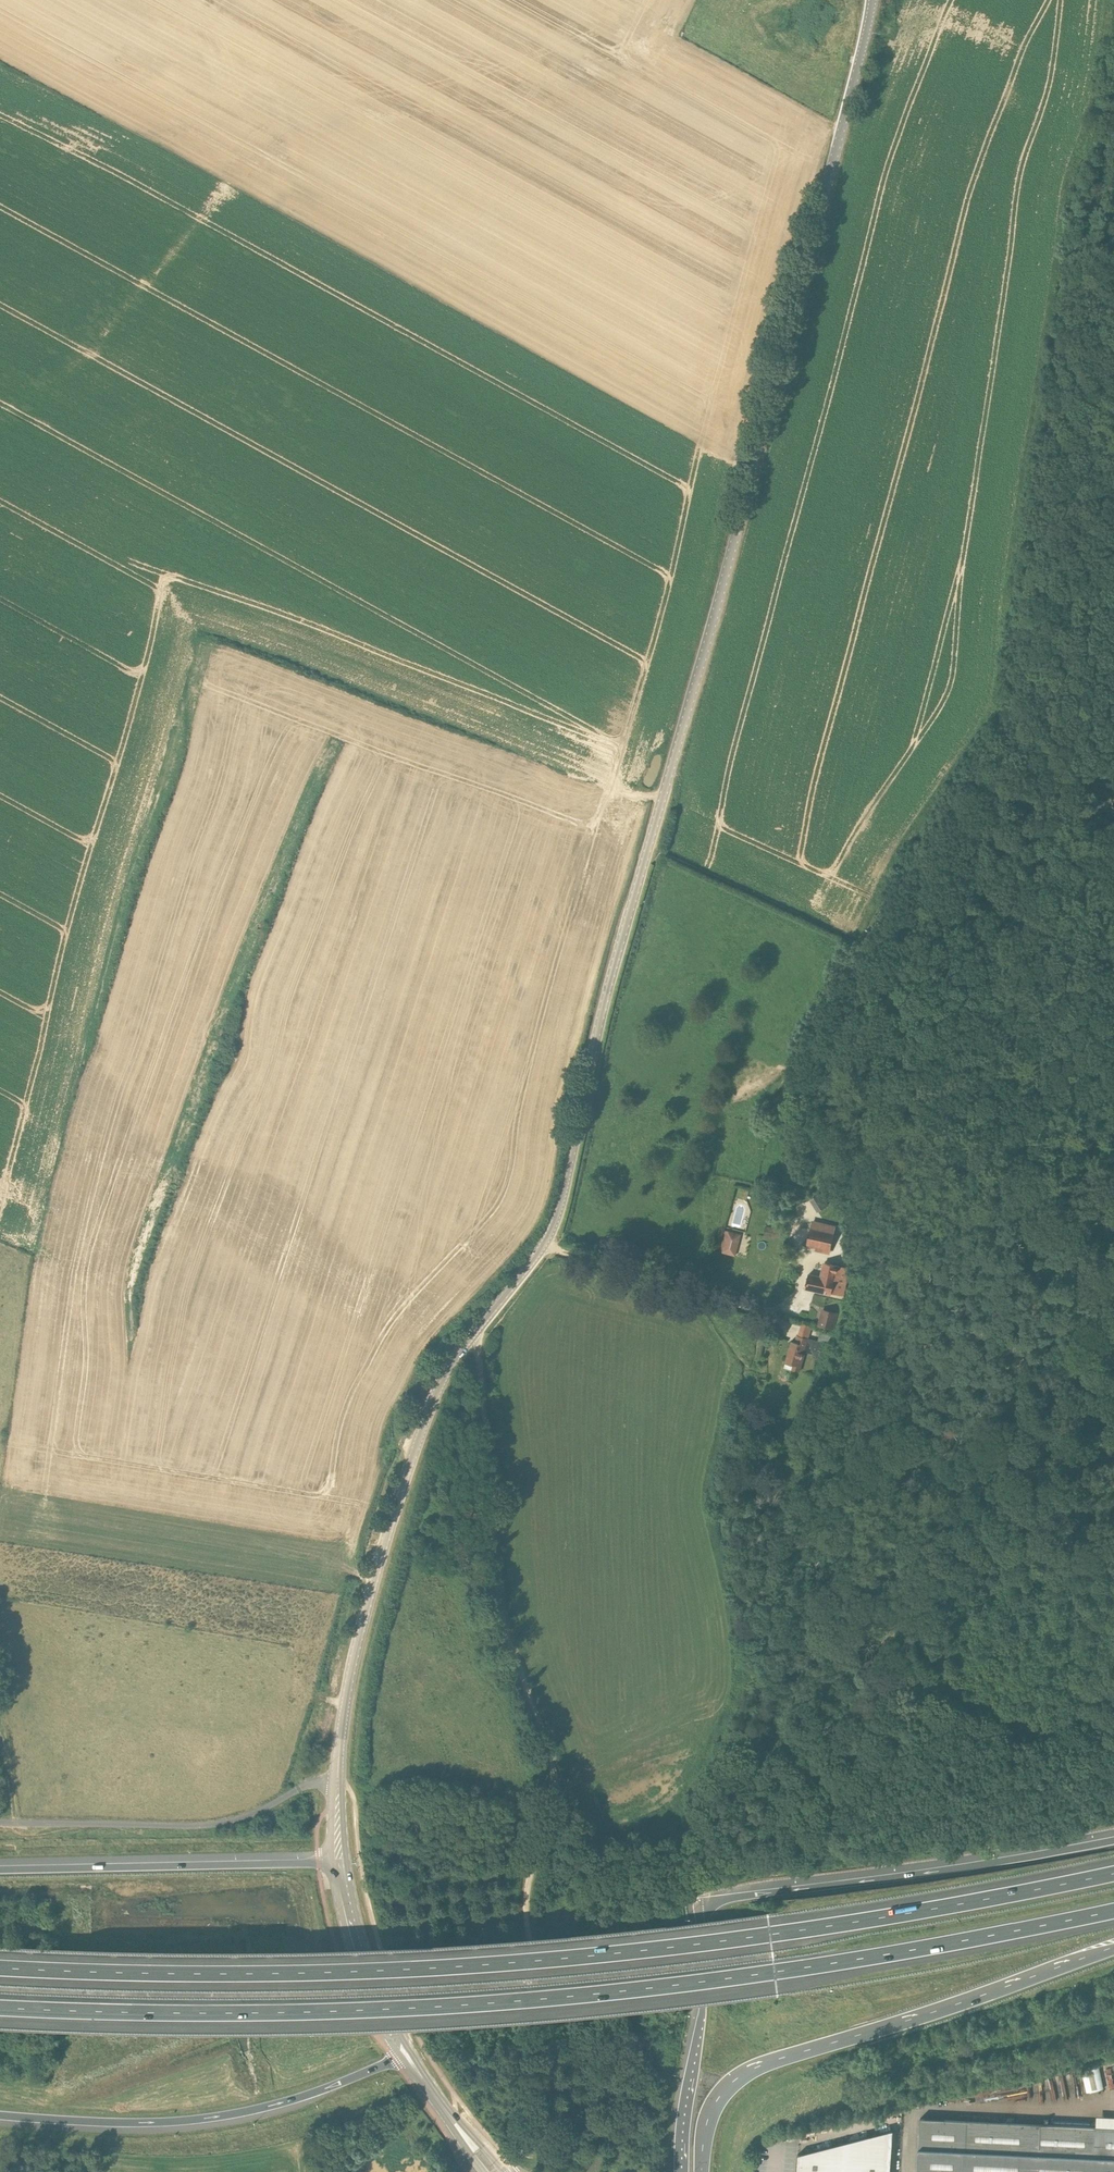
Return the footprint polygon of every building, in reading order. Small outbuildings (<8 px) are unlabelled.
[(807,1187),(803,1192),(820,1219),(826,1216),(831,1212),(813,1184),(807,1187)] [(782,1229),(765,1226),(763,1236),(780,1239),(782,1229)] [(834,1234),(810,1228),(807,1244),(831,1250),(834,1234)] [(741,1235),(728,1231),(722,1252),(735,1256),(741,1235)] [(843,1296),(849,1268),(825,1263),(821,1278),(808,1275),(805,1288),(831,1294),(843,1296)] [(822,1308),(817,1326),(831,1329),(835,1312),(822,1308)] [(792,1341),(786,1363),(784,1368),(799,1372),(805,1352),(814,1355),(813,1358),(817,1359),(822,1343),(808,1339),(812,1327),(802,1323),(798,1336),(797,1336),(795,1342),(792,1341)] [(801,2154),(800,2171),(888,2171),(892,2116),(802,2144),(801,2154)] [(1096,2117),(1096,2127),(920,2119),(918,2171),(1113,2171),(1113,2117),(1096,2117)]
